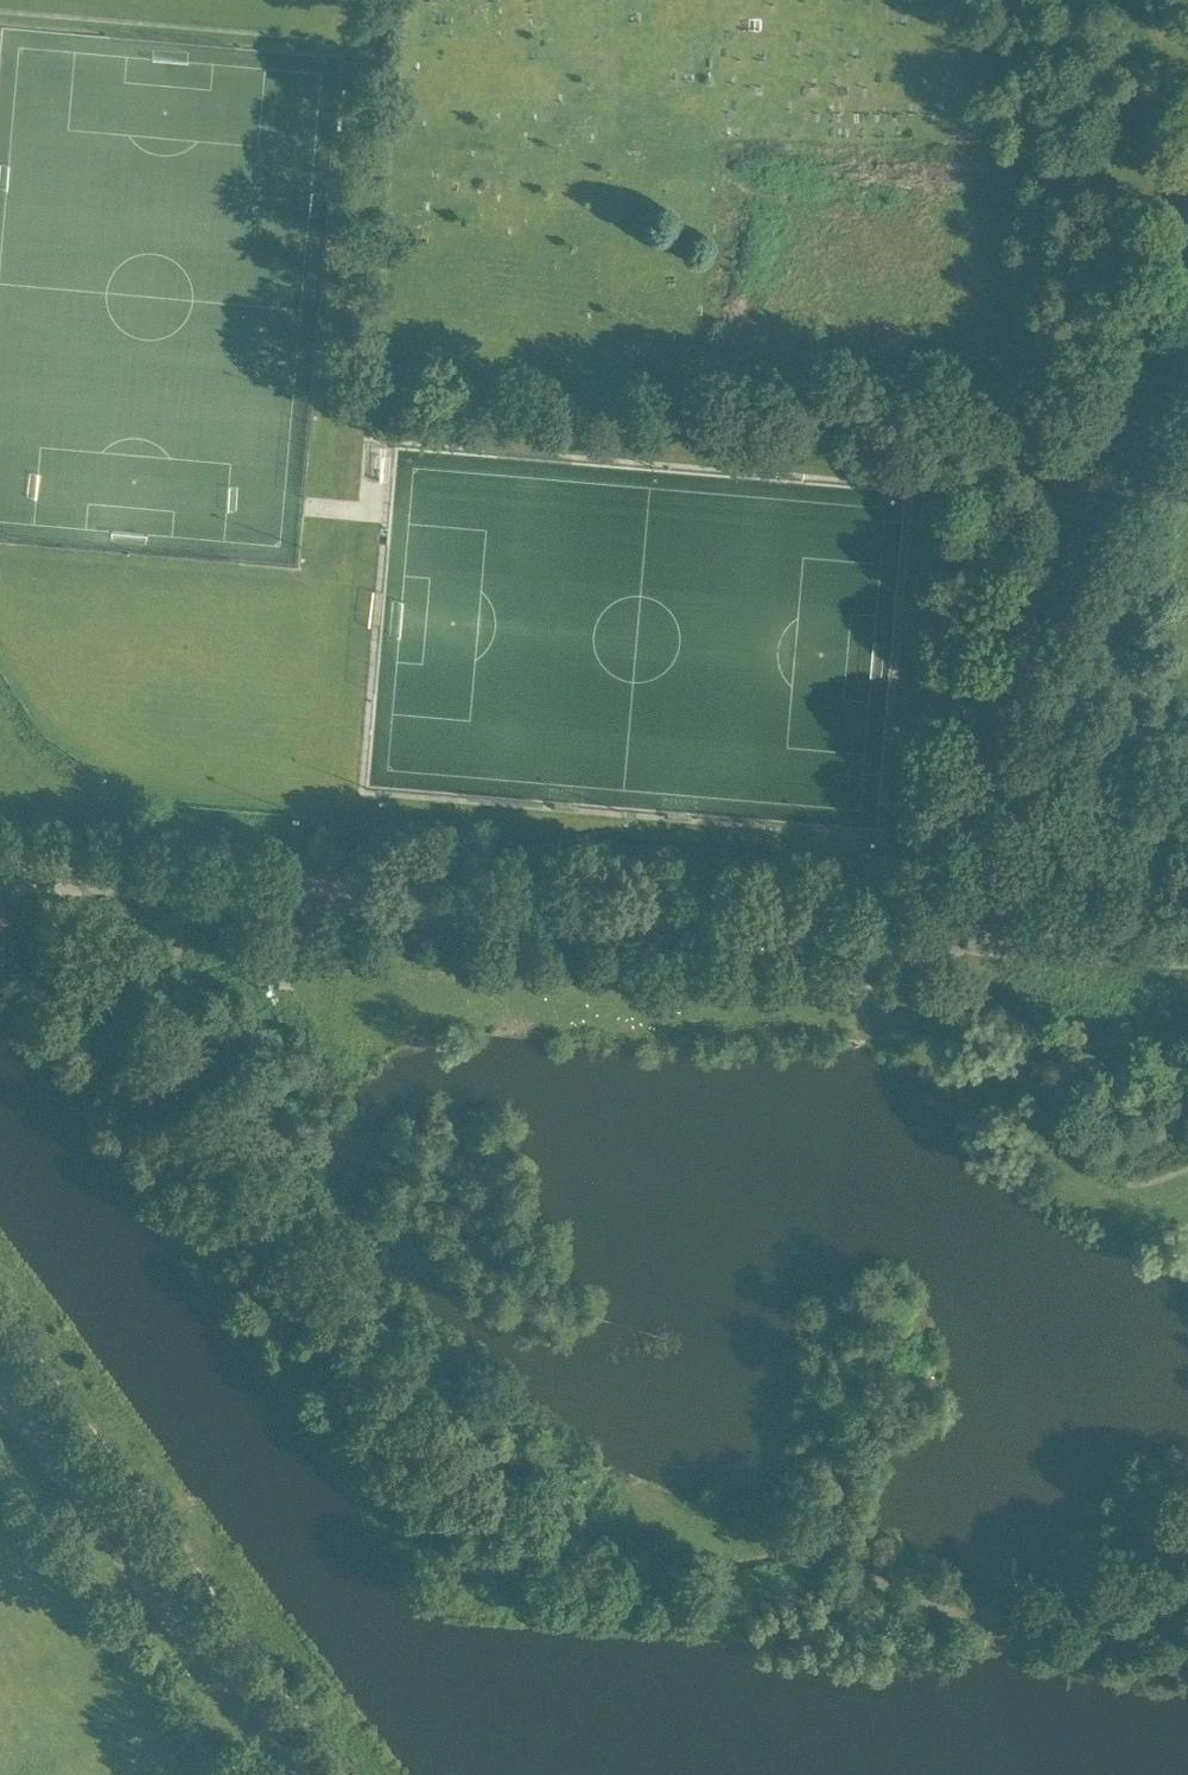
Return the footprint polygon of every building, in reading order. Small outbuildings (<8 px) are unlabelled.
[(969,1030),(978,1032),(980,1024),(971,1022),(969,1030)] [(993,1584),(997,1584),(1010,1585),(1017,1585),(1018,1585),(1018,1578),(993,1576),(993,1584)]
